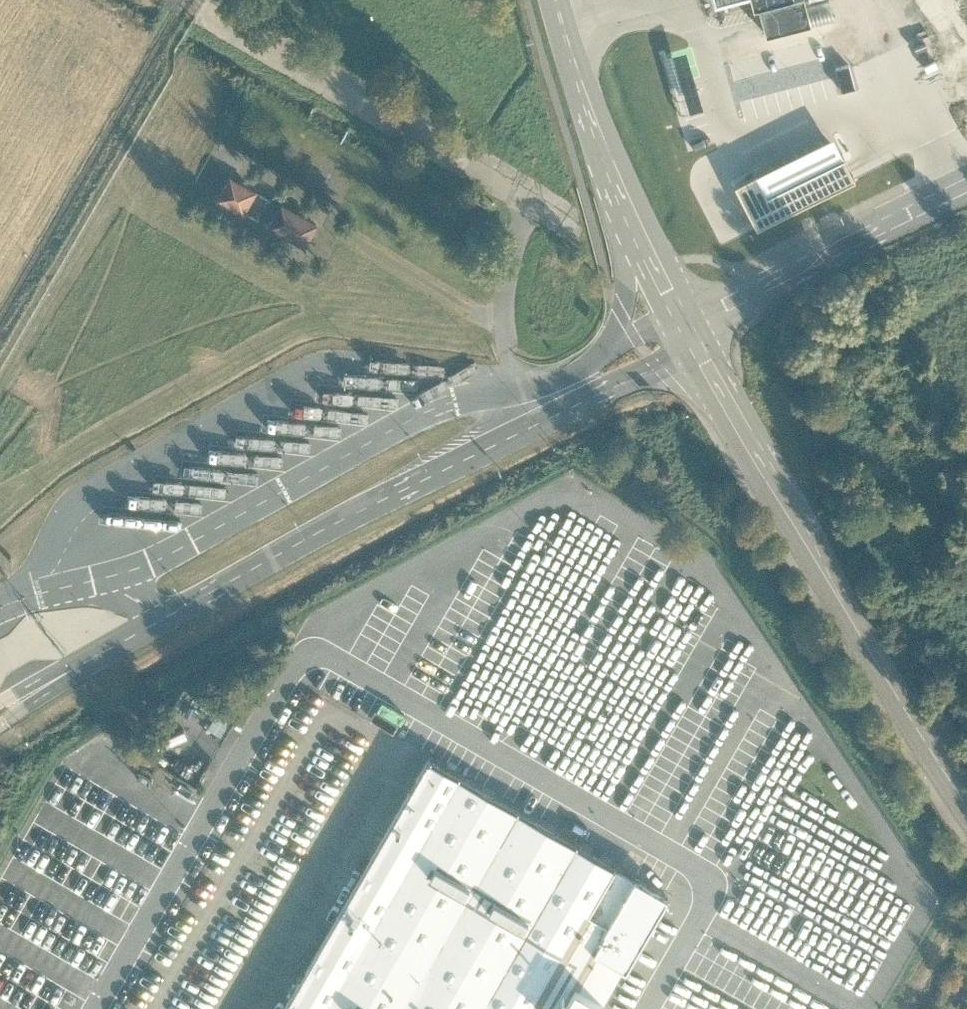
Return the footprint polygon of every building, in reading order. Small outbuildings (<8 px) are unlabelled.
[(787,0),(749,0),(753,11),(757,9),(787,0)] [(757,9),(766,37),(810,24),(802,0),(787,0),(757,9)] [(911,0),(909,0),(893,7),(907,40),(924,33),(911,0)] [(857,85),(851,64),(836,68),(841,89),(857,85)] [(727,173),(736,190),(833,141),(824,124),(727,173)] [(746,210),(756,229),(853,179),(843,161),(833,141),(736,190),(746,210)] [(257,186),(233,173),(218,198),(242,212),(257,186)] [(321,223),(275,197),(260,223),(306,249),(321,223)] [(665,896),(424,760),(282,1008),(601,1008),(665,896)]
